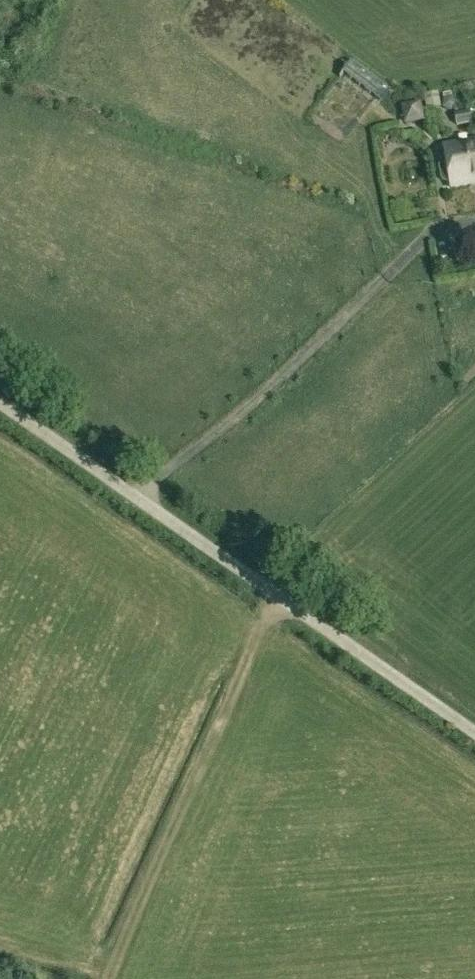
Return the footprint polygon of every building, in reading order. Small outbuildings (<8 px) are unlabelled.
[(353,61),(340,76),(378,106),(392,90),(353,61)] [(443,107),(451,111),(457,105),(452,96),(451,92),(443,94),(444,98),(443,107)] [(402,104),(405,123),(424,120),(420,100),(418,101),(417,93),(401,96),(403,104),(402,104)] [(470,110),(454,113),(457,127),(461,126),(460,124),(473,122),(470,110)] [(449,187),(474,183),(474,140),(442,145),(449,187)]
